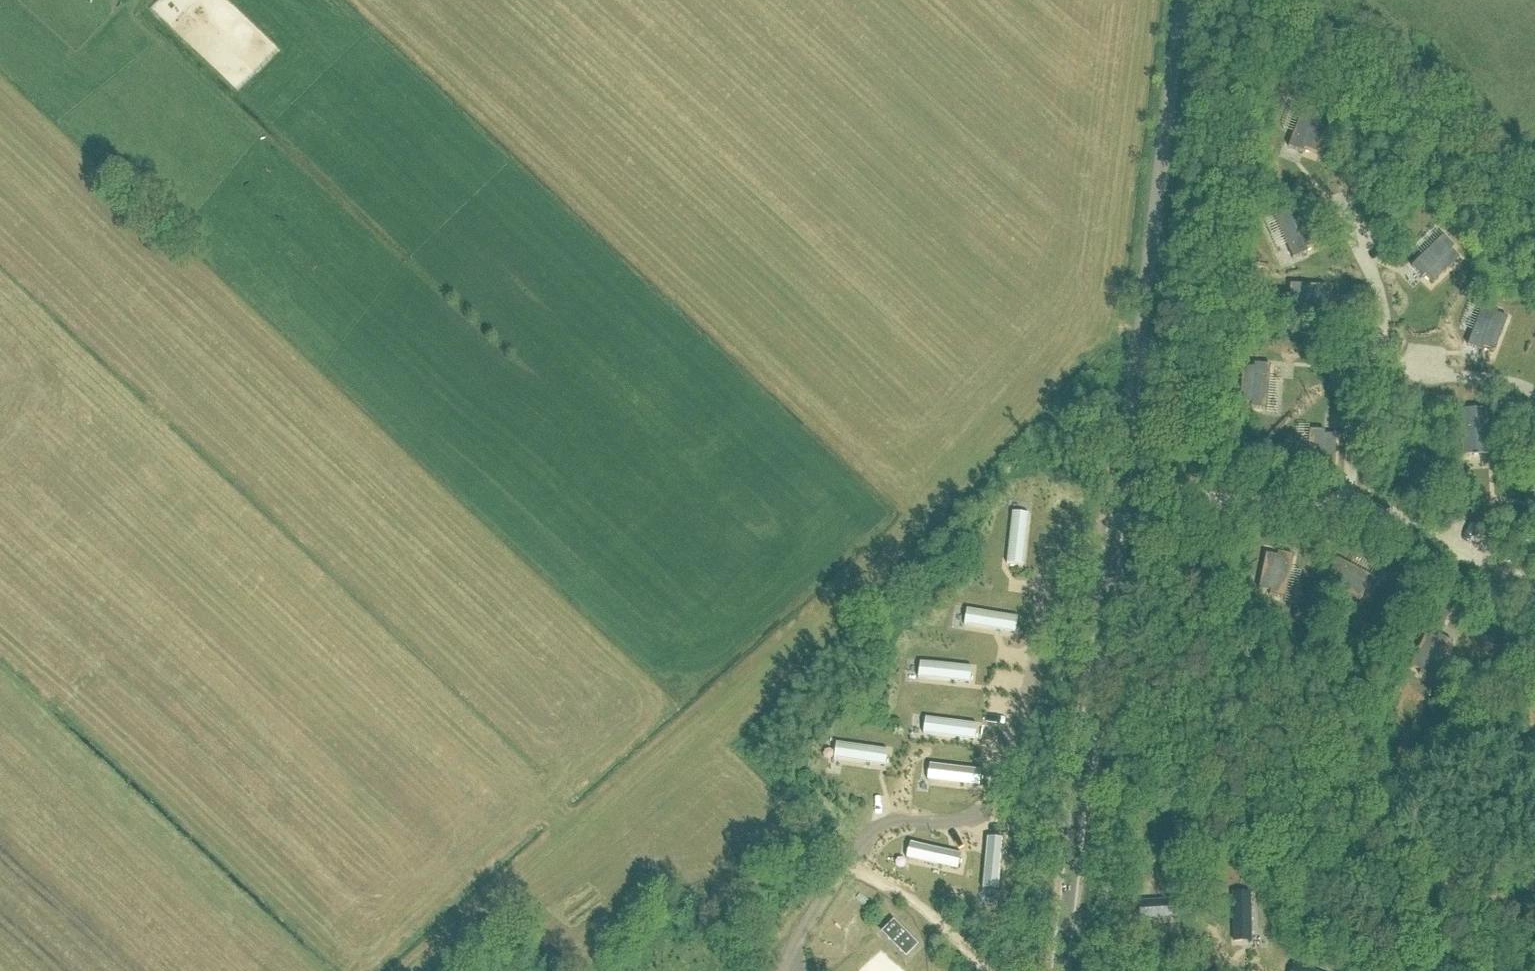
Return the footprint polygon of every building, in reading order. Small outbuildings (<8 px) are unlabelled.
[(1327,120),(1316,116),(1318,112),(1304,107),(1288,148),(1303,153),(1304,150),(1315,154),(1327,120)] [(1302,213),(1291,217),(1289,213),(1275,219),(1293,260),(1307,254),(1305,250),(1316,245),(1302,213)] [(1459,260),(1451,251),(1454,248),(1443,237),(1412,268),(1422,279),(1425,276),(1433,284),(1459,260)] [(1290,286),(1290,298),(1285,297),(1284,313),(1328,315),(1329,299),(1325,299),(1326,288),(1290,286)] [(1507,319),(1496,315),(1498,310),(1483,305),(1468,346),(1482,352),(1484,348),(1494,352),(1507,319)] [(1240,403),(1251,404),(1251,409),(1267,410),(1270,366),(1254,365),(1254,369),(1243,368),(1240,403)] [(1489,456),(1487,410),(1461,411),(1463,457),(1489,456)] [(1336,437),(1324,437),(1325,432),(1309,431),(1307,475),(1323,476),(1323,472),(1334,473),(1336,437)] [(1023,567),(1029,515),(1013,514),(1007,565),(1023,567)] [(1259,590),(1270,592),(1269,597),(1284,600),(1293,556),(1278,553),(1277,557),(1266,555),(1259,590)] [(1359,603),(1365,593),(1369,595),(1376,581),(1337,560),(1330,574),(1333,576),(1328,586),(1359,603)] [(1018,619),(967,611),(965,626),(1016,635),(1018,619)] [(1410,667),(1421,672),(1419,676),(1433,683),(1452,643),(1438,636),(1436,640),(1426,635),(1410,667)] [(972,669),(920,663),(918,679),(970,684),(972,669)] [(977,726),(926,719),(924,735),(975,741),(977,726)] [(888,752),(837,744),(834,760),(886,767),(888,752)] [(981,771),(930,765),(928,781),(979,787),(981,771)] [(1151,811),(1159,860),(1178,857),(1170,808),(1151,811)] [(998,891),(1003,840),(987,838),(983,890),(998,891)] [(961,855),(910,844),(907,859),(958,870),(961,855)] [(1232,894),(1234,943),(1252,943),(1251,893),(1232,894)] [(1140,921),(1186,918),(1185,900),(1139,903),(1140,921)] [(894,924),(881,936),(905,961),(918,949),(894,924)]
